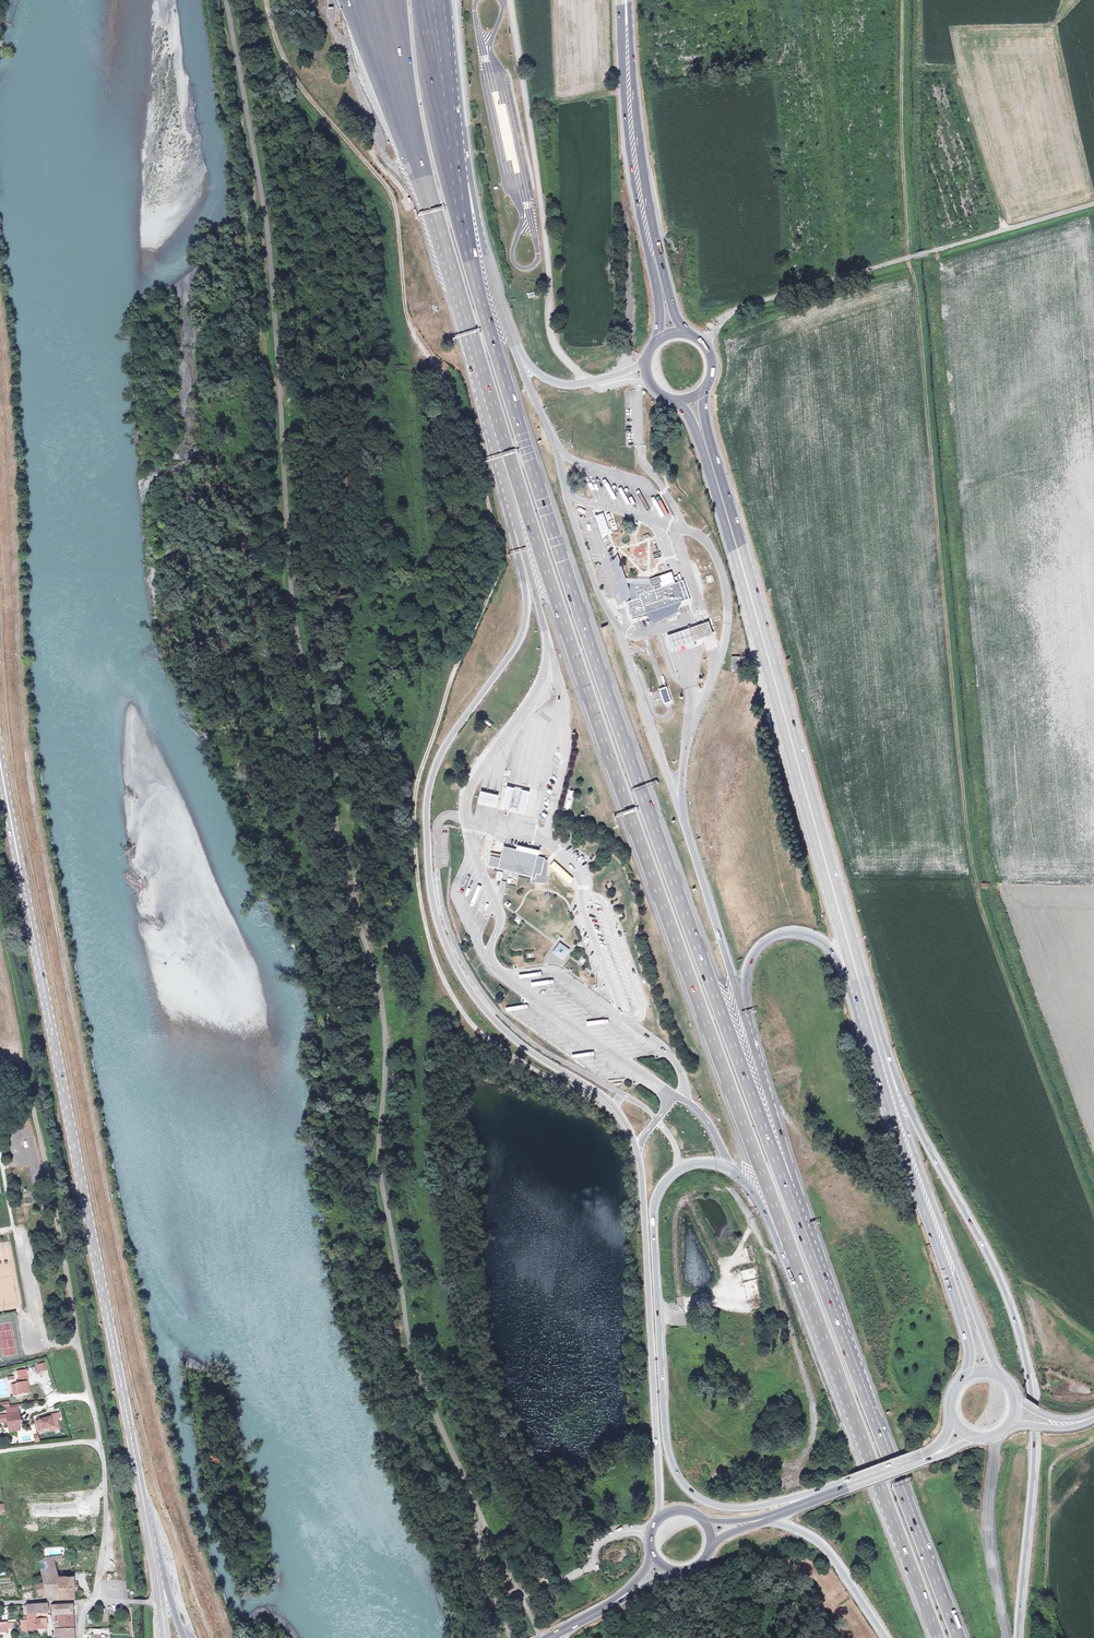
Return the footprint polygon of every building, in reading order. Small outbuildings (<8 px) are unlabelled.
[(749,67),(757,66),(757,59),(748,59),(749,67)] [(310,78),(305,81),(308,86),(313,82),(310,78)] [(427,318),(428,319),(429,320),(431,320),(432,320),(433,320),(433,319),(434,318),(435,318),(436,317),(436,316),(436,315),(436,314),(436,313),(435,312),(435,311),(434,310),(433,310),(432,309),(431,309),(430,309),(429,310),(428,310),(427,311),(426,311),(426,312),(426,313),(425,314),(426,315),(426,316),(426,317),(427,318)] [(606,528),(602,514),(593,517),(598,531),(606,528)] [(618,555),(613,562),(620,593),(626,602),(629,601),(629,589),(627,583),(626,579),(618,555)] [(679,603),(681,603),(690,600),(683,580),(682,581),(680,582),(676,583),(672,572),(650,580),(652,586),(649,587),(648,585),(643,587),(642,584),(630,583),(630,597),(631,601),(627,602),(633,619),(647,615),(651,613),(650,612),(679,602),(679,603)] [(707,584),(714,582),(712,574),(705,576),(707,584)] [(651,613),(647,615),(647,616),(655,624),(677,612),(681,603),(679,603),(679,602),(650,612),(651,613)] [(708,636),(711,635),(707,622),(704,623),(681,631),(666,636),(670,648),(685,643),(708,636)] [(740,670),(740,657),(732,657),(732,670),(740,670)] [(663,689),(659,690),(665,705),(668,703),(672,702),(667,687),(663,689)] [(525,813),(531,792),(519,789),(508,787),(503,808),(514,811),(525,813)] [(497,806),(499,796),(491,794),(483,792),(480,803),(488,804),(497,806)] [(518,846),(517,850),(538,855),(540,855),(541,851),(518,846)] [(532,877),(532,879),(535,879),(537,874),(541,875),(545,860),(545,859),(537,857),(538,855),(517,850),(504,847),(502,853),(502,855),(501,859),(490,856),(488,866),(532,877)] [(547,860),(545,860),(541,875),(537,874),(535,879),(532,879),(531,882),(546,883),(547,860)] [(555,861),(550,866),(569,884),(574,879),(555,861)] [(570,950),(560,943),(554,953),(563,960),(570,950)] [(17,1394),(31,1391),(29,1380),(31,1380),(30,1371),(21,1372),(23,1381),(20,1382),(21,1382),(21,1386),(16,1387),(17,1394)] [(9,1407),(8,1401),(0,1402),(0,1406),(0,1409),(9,1407)] [(22,1411),(10,1413),(11,1418),(12,1429),(23,1428),(22,1422),(21,1418),(24,1417),(23,1411),(22,1411)] [(52,1417),(38,1421),(40,1431),(50,1428),(55,1426),(56,1430),(61,1428),(58,1419),(56,1414),(51,1415),(52,1417)] [(38,1557),(39,1561),(42,1562),(42,1564),(47,1563),(48,1566),(52,1568),(56,1568),(56,1562),(62,1561),(62,1557),(38,1557)] [(48,1601),(75,1600),(75,1579),(58,1580),(56,1568),(52,1568),(48,1566),(47,1563),(42,1564),(42,1562),(39,1561),(43,1580),(47,1596),(48,1598),(48,1601)] [(43,1580),(36,1582),(39,1597),(47,1596),(43,1580)] [(46,1605),(28,1606),(28,1616),(46,1616),(46,1605)] [(73,1616),(73,1607),(55,1607),(55,1609),(52,1609),(52,1614),(55,1615),(55,1616),(73,1616)] [(28,1625),(28,1629),(47,1630),(46,1616),(28,1616),(27,1616),(28,1621),(28,1625)] [(74,1627),(73,1616),(55,1616),(55,1629),(60,1629),(60,1627),(74,1627)] [(74,1629),(60,1629),(55,1629),(55,1637),(74,1637),(74,1629)]
